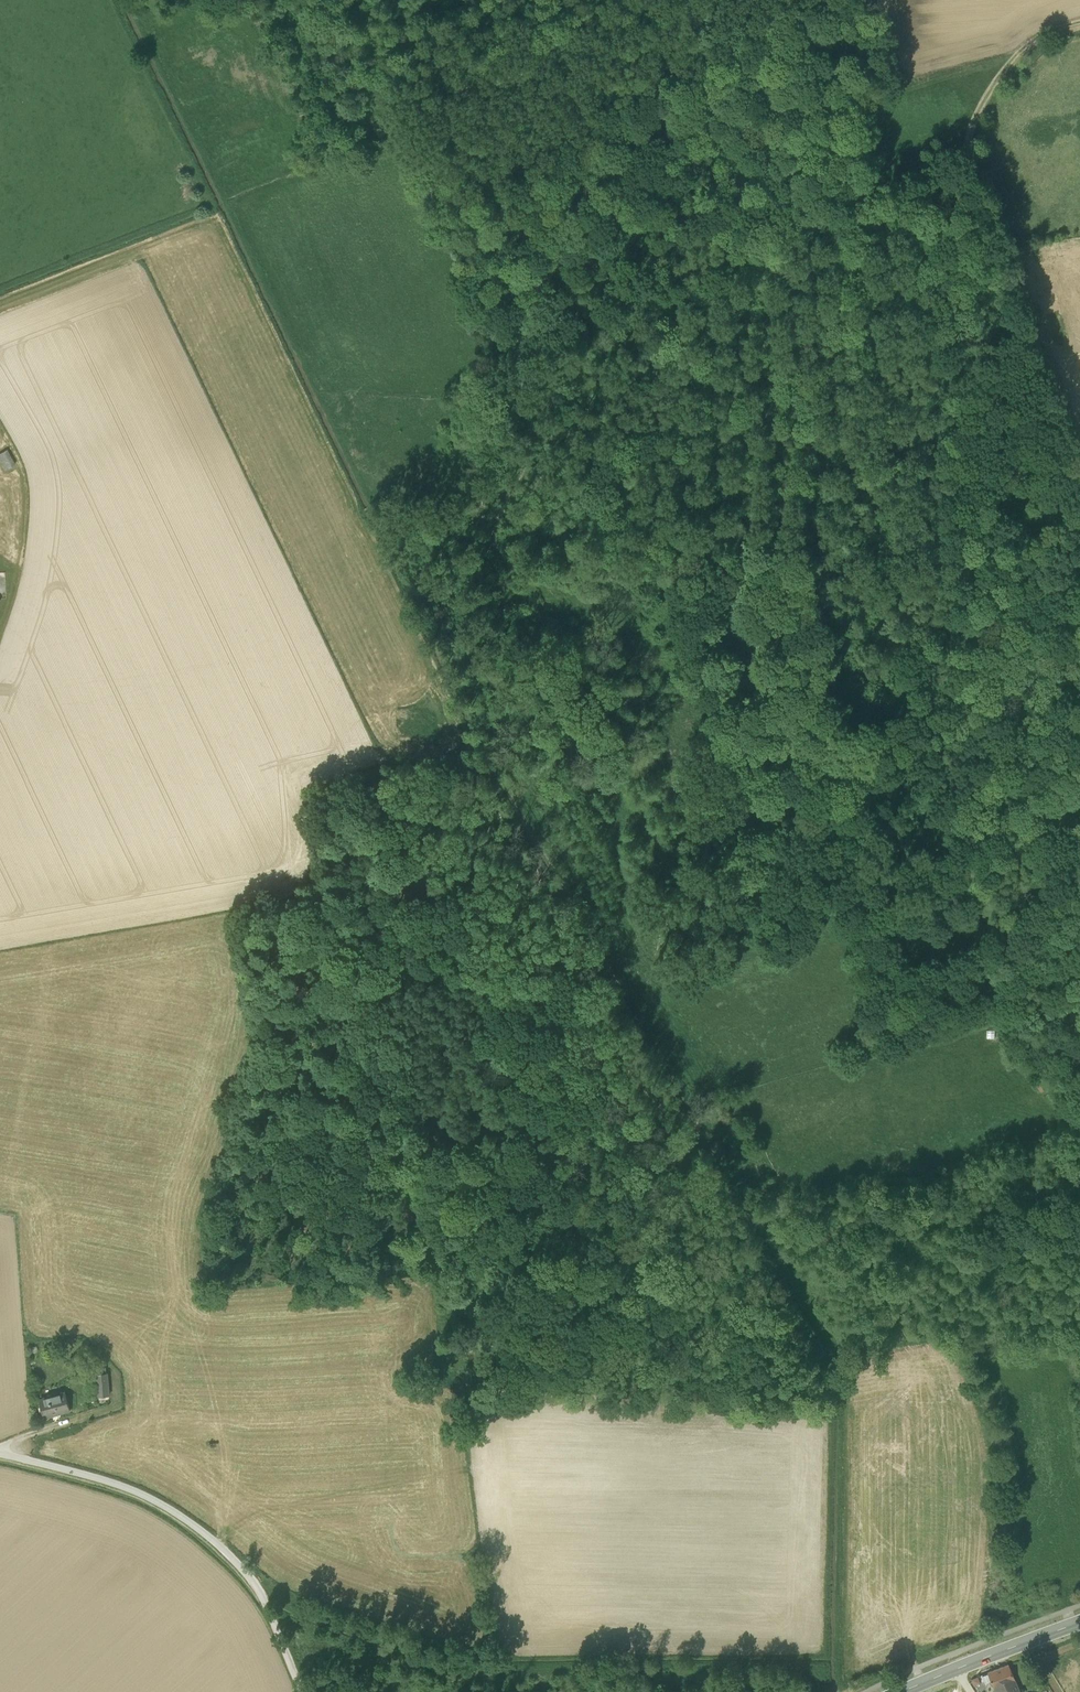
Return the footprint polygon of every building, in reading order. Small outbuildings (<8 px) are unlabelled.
[(6,471),(14,466),(5,451),(0,454),(0,461),(6,471)] [(109,1401),(109,1396),(108,1374),(97,1374),(99,1397),(99,1402),(109,1401)] [(39,1400),(44,1418),(71,1411),(66,1393),(39,1400)] [(1013,1691),(1033,1691),(1027,1678),(1030,1677),(1023,1661),(1001,1670),(1008,1686),(1010,1685),(1013,1691)]
